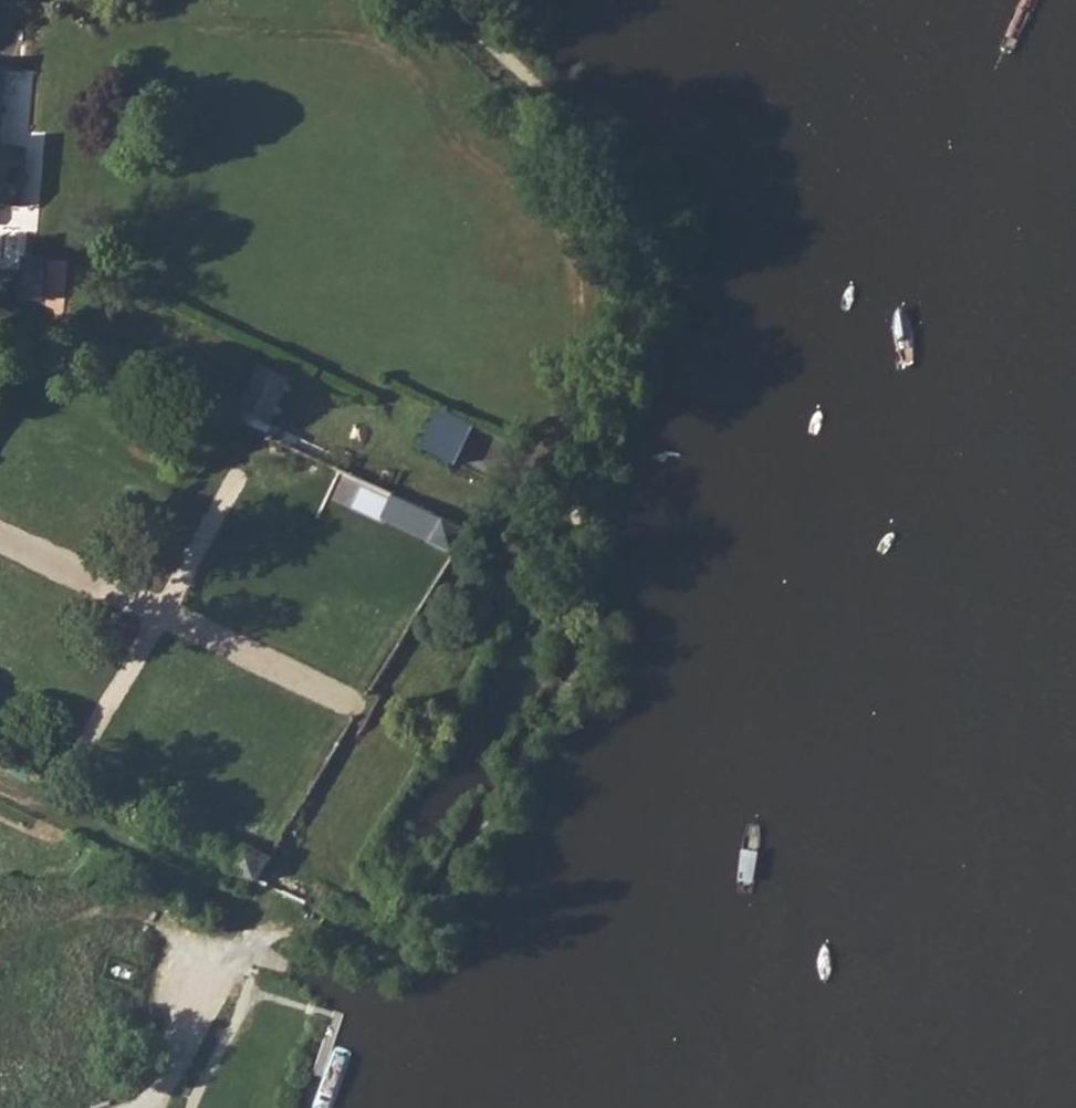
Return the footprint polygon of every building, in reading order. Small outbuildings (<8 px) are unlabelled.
[(22,208),(34,72),(0,70),(0,206),(22,208)] [(17,271),(20,232),(0,230),(0,269),(17,271)] [(3,343),(15,317),(0,310),(0,342),(3,343)] [(259,371),(236,422),(268,437),(291,387),(259,371)] [(419,448),(453,466),(472,426),(438,409),(419,448)] [(471,532),(396,496),(386,516),(432,540),(430,544),(437,547),(456,556),(471,532)] [(245,846),(232,870),(245,877),(258,883),(261,879),(273,859),(253,850),(245,846)]
